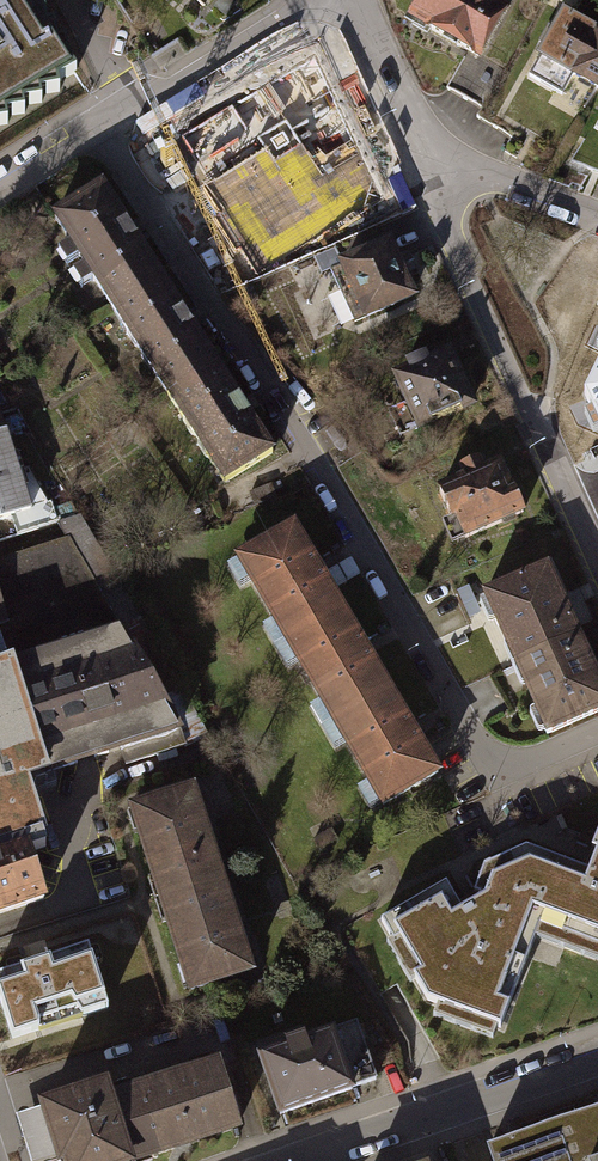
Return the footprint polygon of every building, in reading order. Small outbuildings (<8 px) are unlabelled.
[(10,127),(9,119),(27,117),(26,109),(44,106),(43,97),(62,94),(61,86),(79,74),(71,62),(68,43),(60,44),(57,25),(50,26),(47,7),(39,8),(38,0),(0,0),(0,129),(10,127)] [(409,19),(467,52),(473,55),(504,2),(501,0),(420,0),(409,19)] [(536,55),(564,70),(597,90),(597,36),(559,14),(536,55)] [(473,55),(467,52),(447,87),(479,105),(499,70),(473,55)] [(315,55),(174,141),(255,272),(383,200),(315,55)] [(55,213),(225,483),(276,451),(248,407),(192,318),(136,229),(106,181),(55,213)] [(341,269),(333,273),(357,325),(365,321),(368,327),(421,302),(406,269),(394,243),(340,267),(341,269)] [(452,346),(394,373),(421,433),(480,406),(456,355),(452,346)] [(585,395),(597,423),(597,367),(585,395)] [(34,516),(27,491),(30,490),(20,459),(17,460),(9,436),(7,436),(0,438),(0,527),(34,516)] [(495,463),(438,489),(461,538),(517,512),(499,473),(495,463)] [(300,523),(240,557),(382,803),(442,769),(417,726),(371,646),(324,565),(300,523)] [(552,561),(485,592),(518,663),(584,633),(567,595),(552,561)] [(518,663),(548,731),(597,708),(597,663),(584,633),(518,663)] [(179,744),(174,728),(115,747),(121,763),(179,744)] [(127,808),(156,898),(216,879),(187,789),(127,808)] [(18,840),(0,846),(0,911),(38,898),(18,840)] [(387,920),(438,1010),(499,1032),(528,958),(557,967),(564,949),(597,961),(597,861),(594,872),(530,846),(495,863),(482,901),(473,905),(464,911),(460,903),(450,884),(387,920)] [(156,898),(185,988),(245,969),(216,879),(156,898)] [(0,973),(0,1017),(6,1036),(102,1005),(83,946),(0,973)] [(289,1035),(250,1049),(273,1113),(374,1078),(352,1018),(328,1027),(326,1021),(289,1035)] [(223,1058),(116,1091),(138,1160),(188,1145),(245,1128),(223,1058)] [(138,1160),(116,1091),(113,1079),(105,1082),(41,1101),(59,1160),(138,1160)] [(491,1144),(496,1160),(597,1160),(597,1107),(562,1120),(491,1144)]
